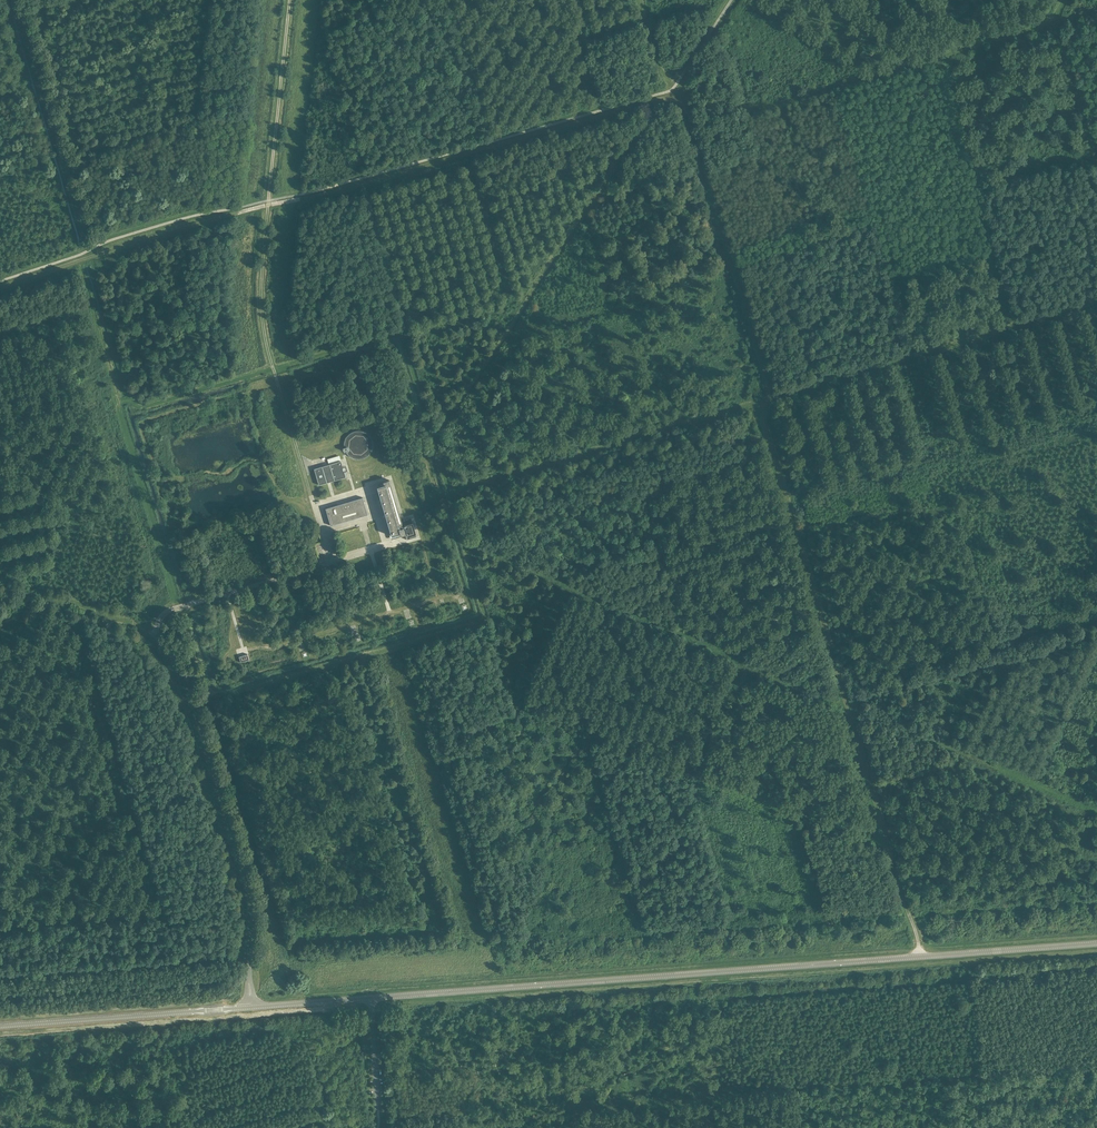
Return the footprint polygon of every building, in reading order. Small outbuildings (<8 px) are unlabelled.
[(347,435),(347,436),(346,437),(345,439),(345,440),(344,441),(344,442),(344,443),(344,444),(344,445),(344,446),(344,447),(344,449),(345,450),(345,451),(346,452),(347,453),(347,454),(348,455),(349,456),(350,456),(351,457),(350,457),(352,458),(353,458),(354,459),(355,459),(356,459),(358,459),(359,459),(360,459),(361,459),(362,459),(363,459),(364,458),(365,458),(366,457),(367,457),(368,456),(368,455),(369,454),(370,454),(370,453),(371,453),(372,451),(371,451),(372,450),(372,449),(372,448),(373,447),(373,446),(373,445),(373,444),(372,442),(372,441),(372,440),(372,439),(371,438),(371,437),(370,437),(369,436),(369,435),(368,434),(367,433),(366,433),(364,432),(363,431),(362,431),(361,431),(360,431),(359,431),(358,431),(357,431),(356,431),(355,431),(354,431),(353,432),(352,432),(351,433),(350,433),(349,434),(348,435),(347,435)] [(341,461),(329,465),(314,469),(319,485),(346,477),(344,471),(346,470),(345,467),(343,467),(341,461)] [(389,480),(383,482),(384,485),(377,487),(392,537),(398,536),(398,534),(400,533),(400,535),(405,534),(401,521),(389,480)] [(368,514),(363,498),(348,502),(347,501),(337,504),(337,505),(326,509),(331,525),(368,514)] [(411,519),(404,521),(401,521),(405,534),(407,540),(416,537),(411,519)] [(248,657),(247,654),(239,657),(240,662),(245,661),(244,658),(248,657)]
